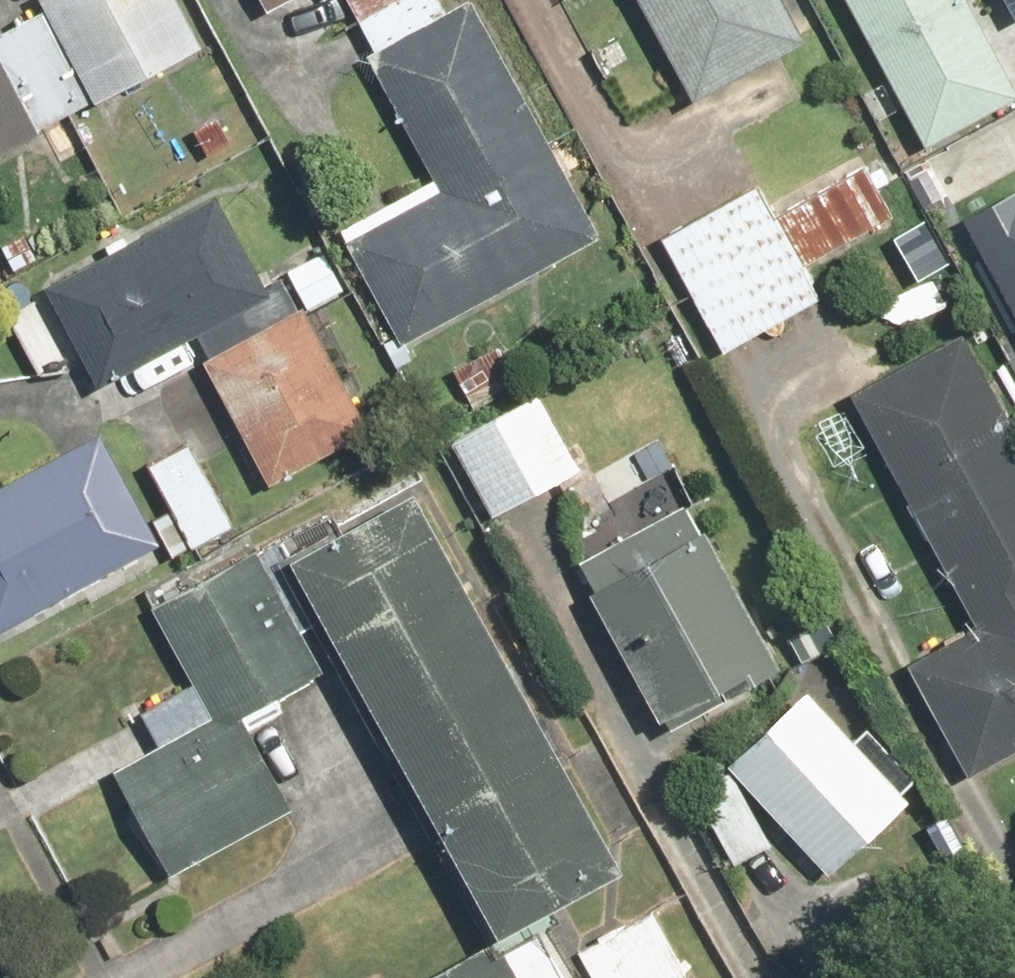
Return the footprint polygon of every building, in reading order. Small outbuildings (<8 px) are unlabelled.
[(197,42),(175,0),(36,0),(43,13),(0,37),(0,149),(197,42)] [(262,13),(288,0),(256,0),(262,13)] [(431,177),(339,224),(399,344),(600,242),(468,1),(444,14),(436,0),(342,0),(431,177)] [(688,104),(803,42),(780,0),(632,0),(688,104)] [(924,148),(1014,99),(1014,91),(966,0),(844,0),(924,148)] [(236,185),(44,288),(95,388),(196,336),(208,360),(200,365),(262,486),(364,433),(236,185)] [(761,186),(659,241),(718,351),(820,296),(761,186)] [(956,220),(1014,323),(1014,186),(956,220)] [(849,397),(972,627),(905,663),(966,777),(1014,750),(1014,432),(963,335),(849,397)] [(538,399),(451,448),(489,516),(576,467),(538,399)] [(0,488),(0,632),(162,547),(102,432),(0,488)] [(189,444),(145,467),(167,509),(150,518),(171,558),(232,526),(189,444)] [(407,491),(282,560),(492,938),(616,869),(407,491)] [(688,508),(574,570),(661,731),(775,669),(688,508)] [(159,750),(112,776),(168,877),(289,810),(238,719),(321,673),(252,550),(148,608),(190,684),(138,713),(159,750)] [(803,693),(724,765),(826,875),(904,802),(803,693)] [(576,951),(589,977),(684,977),(651,912),(576,951)] [(499,939),(427,977),(519,977),(499,939)]
